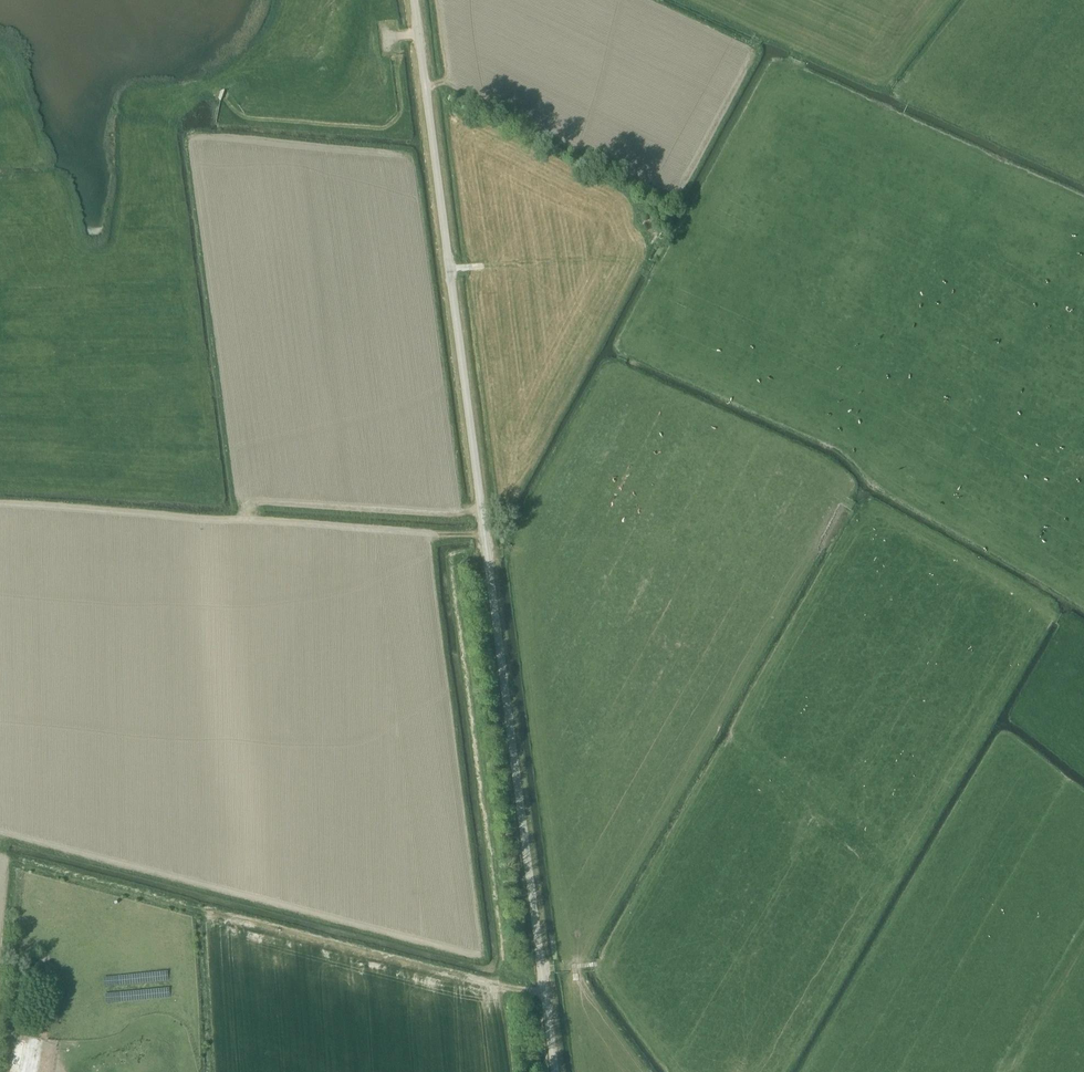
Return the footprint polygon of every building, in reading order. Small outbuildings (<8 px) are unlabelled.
[(16,1041),(12,1066),(20,1067),(24,1042),(16,1041)]
